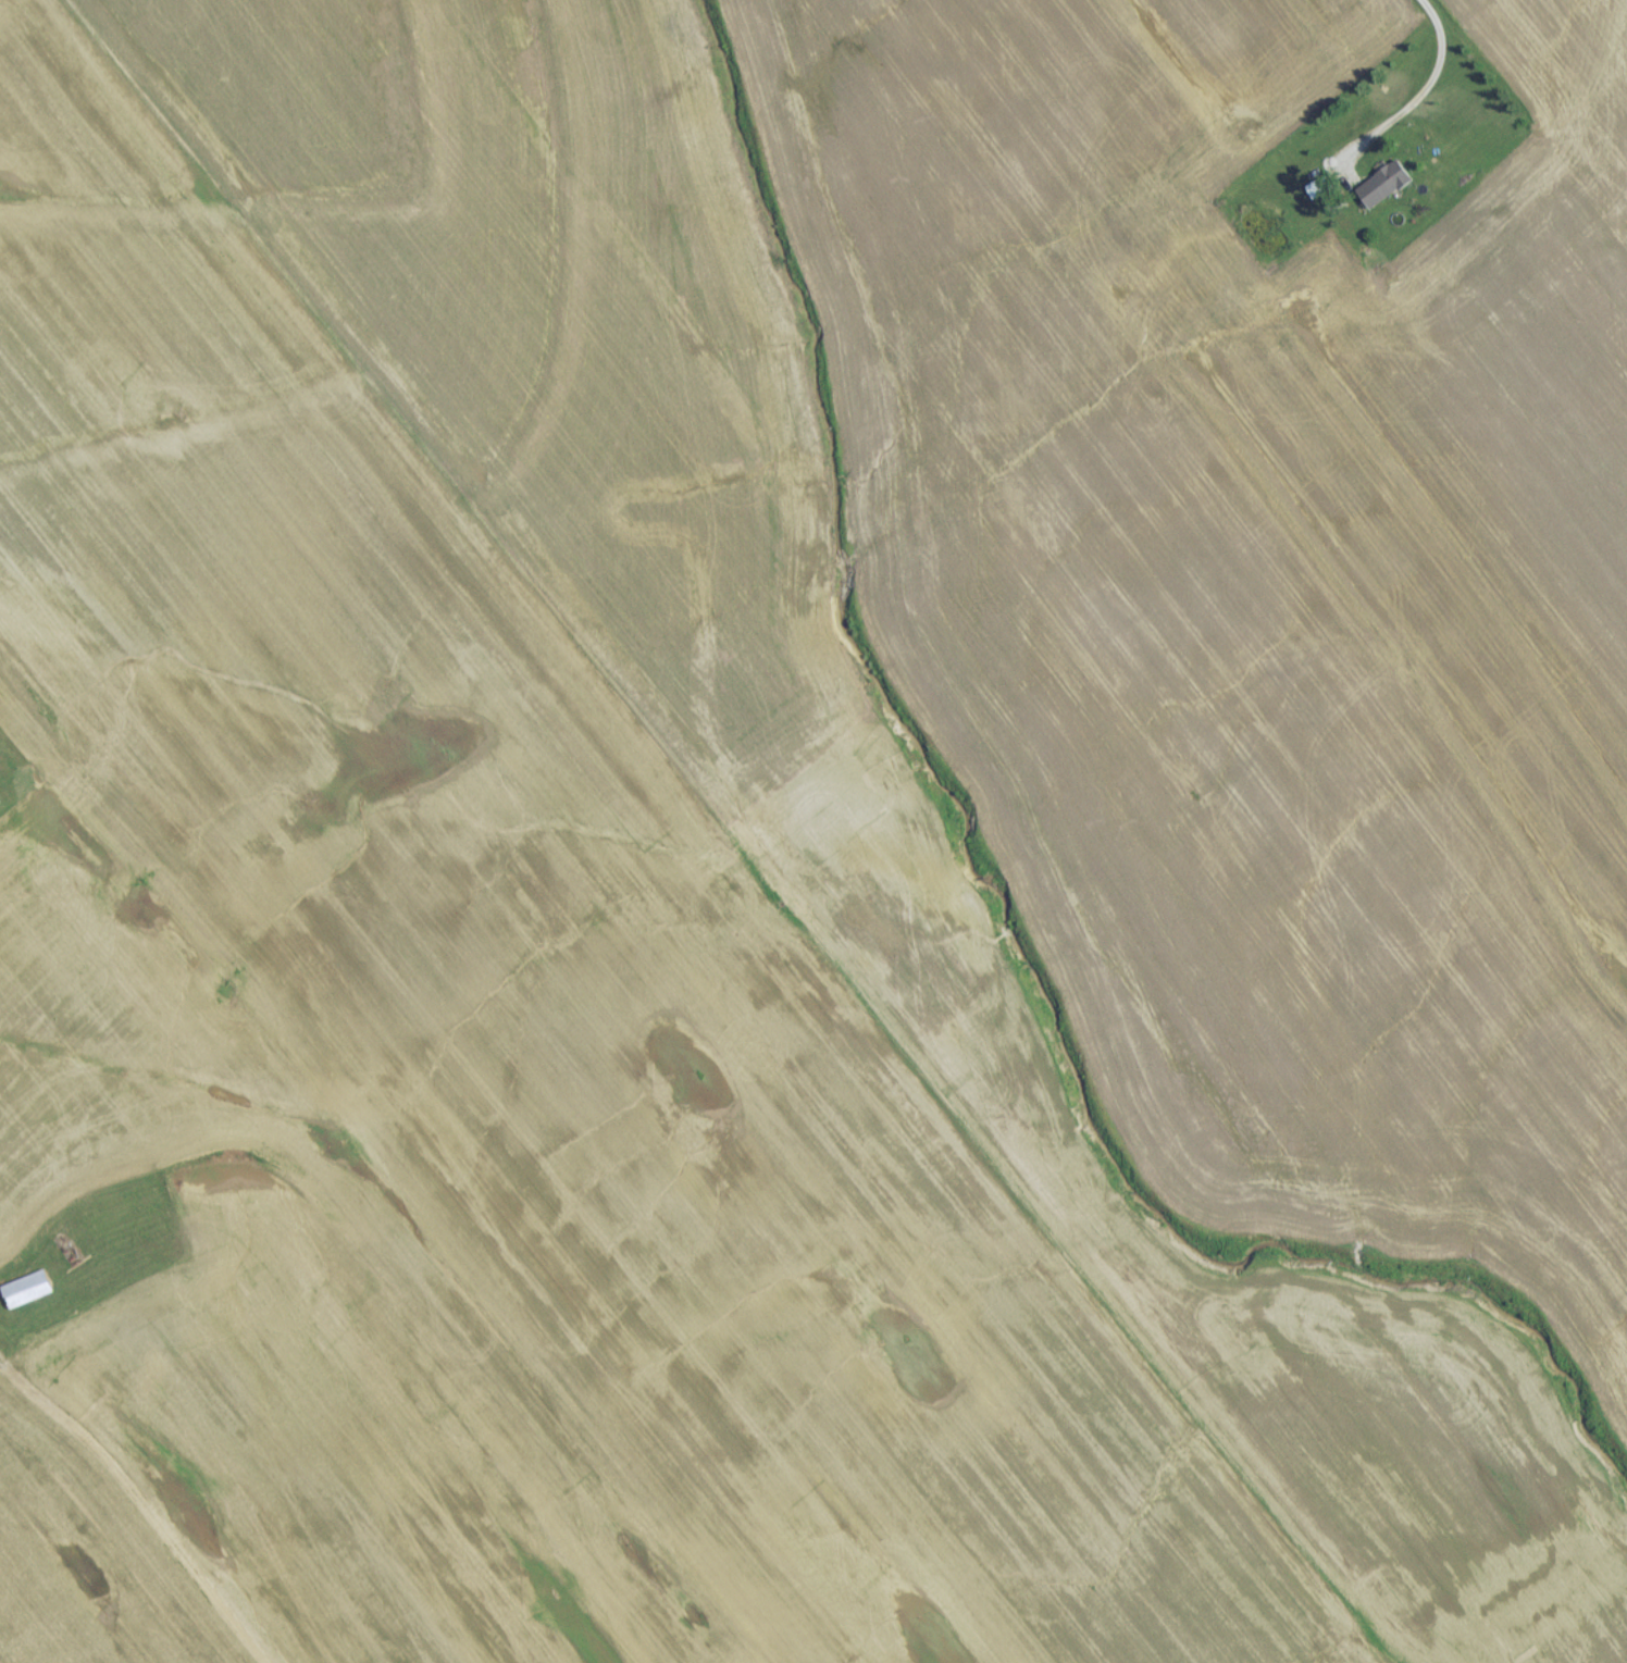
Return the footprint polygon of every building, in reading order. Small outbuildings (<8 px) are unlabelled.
[(56,1298),(46,1275),(3,1293),(13,1316),(56,1298)]
